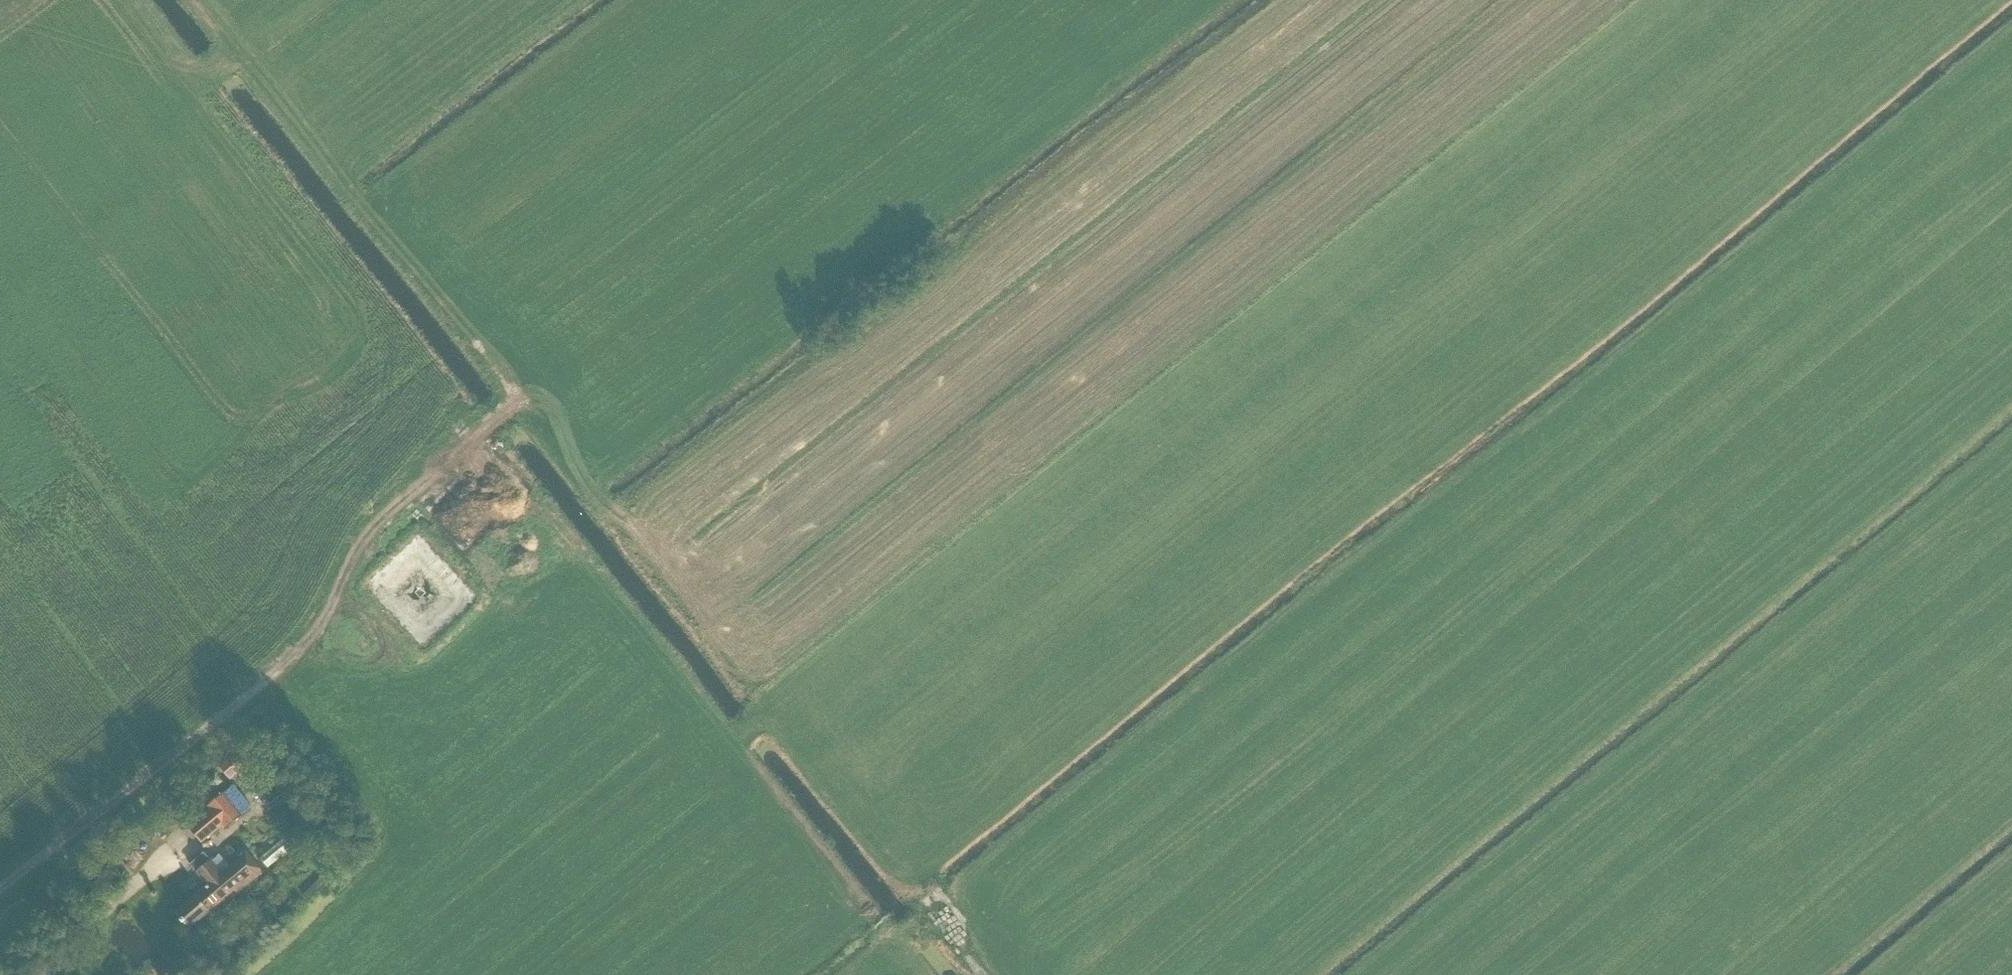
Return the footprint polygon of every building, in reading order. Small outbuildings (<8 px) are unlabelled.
[(234,782),(256,761),(243,747),(220,768),(234,782)] [(251,807),(234,785),(207,806),(210,810),(188,828),(200,842),(222,825),(224,828),(251,807)] [(295,845),(287,835),(260,858),(268,867),(295,845)] [(222,871),(204,851),(190,864),(196,871),(195,872),(206,884),(197,892),(198,893),(176,912),(190,928),(211,909),(212,910),(234,891),(237,894),(263,871),(246,851),(222,871)]
